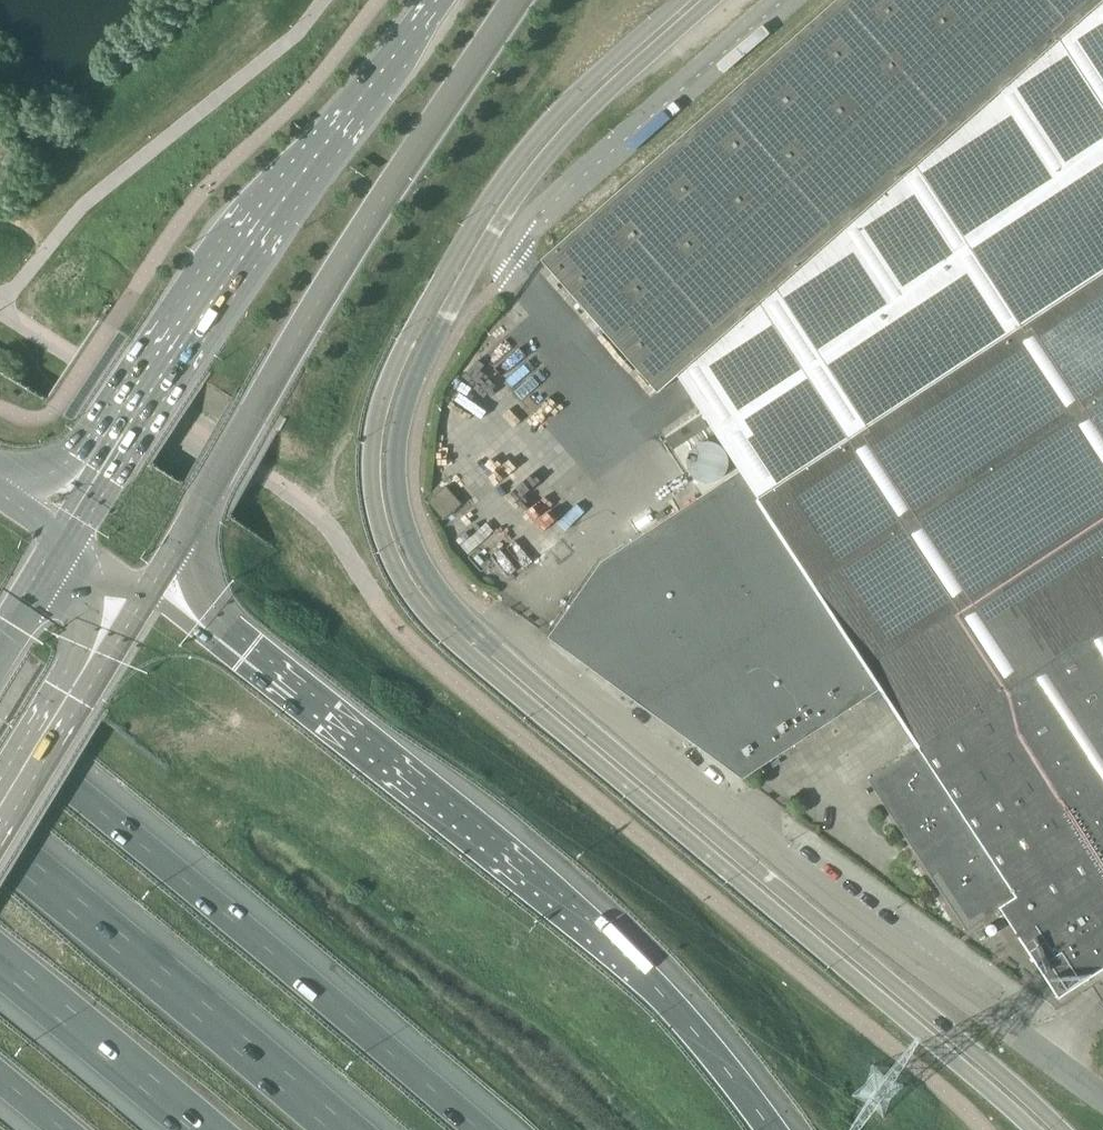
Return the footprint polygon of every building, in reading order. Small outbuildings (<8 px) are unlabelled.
[(1000,909),(1058,998),(1102,968),(1102,0),(837,0),(801,32),(541,261),(657,393),(676,376),(739,472),(601,562),(548,638),(742,779),(879,690),(901,724),(916,748),(867,780),(966,931),(1000,909)] [(20,166),(23,161),(8,151),(3,160),(11,164),(13,161),(20,166)] [(665,439),(673,450),(707,428),(699,416),(665,439)] [(427,502),(443,521),(462,505),(446,486),(427,502)]
